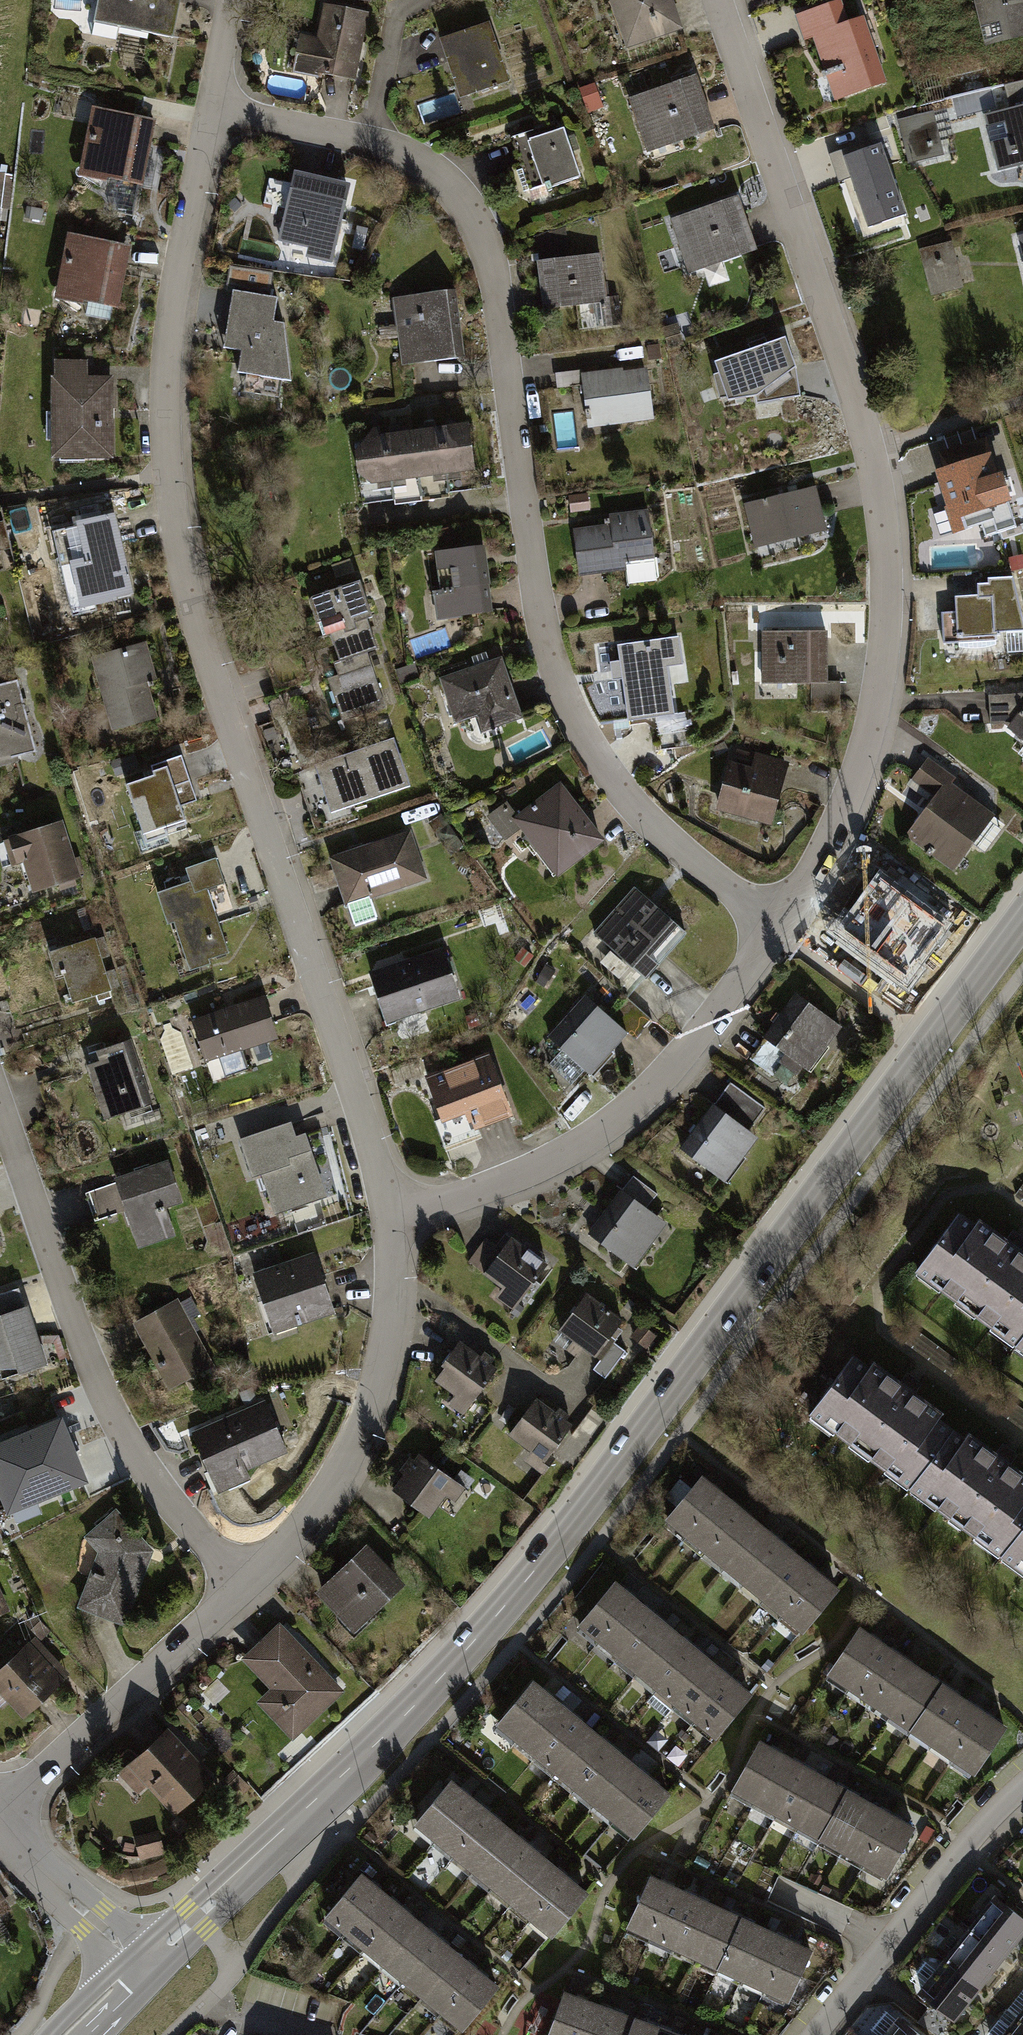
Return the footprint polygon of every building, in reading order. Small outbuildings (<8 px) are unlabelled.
[(94,21),(173,38),(180,0),(98,0),(94,21)] [(627,52),(684,32),(673,0),(609,0),(627,52)] [(986,48),(1022,39),(1022,0),(975,0),(986,48)] [(842,1),(796,17),(805,41),(814,38),(824,67),(836,102),(887,84),(865,19),(850,24),(842,1)] [(370,15),(323,6),(317,38),(299,35),(292,73),(357,85),(364,49),(370,15)] [(489,25),(441,40),(461,101),(508,85),(489,25)] [(696,75),(630,99),(650,155),(717,131),(703,94),(696,75)] [(1011,110),(1022,107),(1022,82),(1005,86),(1011,110)] [(594,84),(578,90),(587,113),(603,107),(594,84)] [(985,116),(998,172),(1022,166),(1022,107),(1011,110),(985,116)] [(94,108),(81,175),(141,186),(149,146),(154,120),(94,108)] [(943,158),(932,112),(903,119),(914,164),(943,158)] [(556,124),(512,139),(531,193),(549,186),(550,191),(580,181),(563,133),(560,134),(556,124)] [(881,145),(865,151),(862,143),(829,155),(838,182),(851,177),(869,228),(906,215),(881,145)] [(299,171),(283,238),(314,245),(312,254),(331,259),(349,182),(299,171)] [(0,175),(0,207),(9,208),(13,176),(0,175)] [(737,198),(672,221),(691,274),(756,250),(744,216),(737,198)] [(565,227),(536,234),(540,264),(569,260),(565,227)] [(68,235),(56,299),(118,311),(125,272),(130,247),(68,235)] [(954,258),(951,245),(924,252),(934,294),(958,288),(950,259),(954,258)] [(540,264),(536,264),(543,312),(576,308),(607,303),(607,299),(601,255),(569,260),(540,264)] [(276,297),(236,290),(227,345),(245,347),(242,369),(291,376),(284,321),(274,319),(276,297)] [(456,292),(392,301),(401,367),(465,358),(460,324),(456,292)] [(618,298),(607,299),(607,303),(576,308),(579,332),(622,326),(618,298)] [(677,324),(662,329),(670,353),(685,348),(677,324)] [(757,397),(758,405),(802,399),(797,369),(785,338),(714,362),(729,401),(757,397)] [(658,344),(647,346),(650,361),(661,359),(658,344)] [(90,361),(57,361),(58,378),(53,378),(54,460),(116,459),(115,376),(90,376),(90,361)] [(623,370),(582,375),(581,375),(582,386),(588,429),(654,421),(648,370),(623,373),(623,370)] [(557,389),(582,386),(581,375),(582,375),(582,372),(555,375),(557,389)] [(239,393),(261,395),(262,379),(240,377),(239,393)] [(474,473),(468,425),(380,438),(379,429),(370,431),(355,454),(358,477),(370,486),(381,485),(405,482),(431,478),(460,475),(474,473)] [(945,471),(936,474),(947,510),(946,510),(955,536),(984,526),(988,538),(1000,534),(1001,537),(1018,531),(1011,509),(1015,508),(1004,476),(999,478),(985,438),(939,454),(945,471)] [(791,494),(745,505),(756,551),(828,533),(817,488),(791,494)] [(588,495),(568,497),(570,514),(589,512),(588,495)] [(609,526),(574,530),(580,579),(627,573),(626,565),(655,561),(649,511),(626,514),(608,517),(609,526)] [(115,517),(52,533),(74,614),(136,598),(115,517)] [(487,531),(452,534),(455,575),(439,576),(440,599),(492,595),(487,531)] [(979,596),(962,597),(955,598),(956,612),(941,613),(943,643),(997,640),(997,634),(1022,633),(1022,622),(1012,578),(988,579),(989,587),(979,587),(979,596)] [(360,585),(312,601),(323,640),(331,638),(342,676),(330,680),(342,721),(386,707),(369,656),(378,652),(368,623),(373,622),(360,585)] [(828,633),(762,633),(762,686),(812,686),(828,686),(828,683),(828,653),(828,633)] [(679,638),(590,650),(615,722),(627,720),(628,728),(677,721),(670,669),(683,667),(679,638)] [(148,644),(93,660),(114,732),(161,718),(151,684),(159,682),(148,644)] [(503,659),(441,679),(457,725),(477,718),(481,735),(523,721),(503,659)] [(0,686),(0,769),(22,763),(20,758),(37,754),(17,681),(0,686)] [(828,686),(812,686),(812,711),(840,712),(840,683),(828,683),(828,686)] [(989,698),(992,725),(1003,724),(1010,729),(1022,712),(1022,695),(989,698)] [(1008,731),(1022,742),(1022,712),(1010,729),(1008,731)] [(411,788),(395,741),(316,769),(332,814),(411,788)] [(791,765),(737,750),(733,765),(728,763),(714,813),(773,829),(785,786),(791,765)] [(135,754),(113,761),(118,777),(140,770),(135,754)] [(155,774),(127,784),(147,840),(167,833),(166,829),(186,822),(180,804),(196,798),(181,756),(153,766),(155,774)] [(928,810),(908,837),(955,873),(996,819),(950,784),(955,777),(929,757),(907,786),(932,805),(928,810)] [(561,778),(516,813),(512,816),(520,826),(557,873),(606,835),(561,778)] [(505,837),(520,826),(512,816),(516,813),(505,799),(487,814),(505,837)] [(63,823),(4,841),(12,867),(24,864),(35,897),(82,882),(63,823)] [(409,832),(336,857),(350,899),(423,874),(409,832)] [(191,883),(158,895),(169,925),(174,923),(192,971),(212,964),(210,960),(229,953),(216,918),(206,890),(224,883),(215,859),(186,869),(191,883)] [(880,875),(840,927),(879,957),(919,905),(880,875)] [(636,885),(596,931),(646,975),(686,930),(652,899),(636,885)] [(96,941),(49,954),(57,980),(66,977),(74,1005),(112,994),(96,941)] [(444,945),(368,970),(385,1021),(460,996),(444,945)] [(776,1018),(763,1036),(765,1037),(803,1065),(810,1069),(843,1024),(796,991),(776,1018)] [(585,994),(547,1035),(589,1073),(628,1030),(585,994)] [(266,996),(193,1021),(214,1083),(248,1071),(243,1052),(281,1040),(266,996)] [(803,1065),(765,1037),(751,1057),(786,1082),(795,1071),(797,1072),(803,1065)] [(136,1040),(100,1052),(104,1063),(88,1068),(105,1120),(156,1103),(136,1040)] [(486,1051),(427,1074),(448,1137),(510,1114),(486,1051)] [(731,1082),(714,1103),(749,1128),(764,1108),(731,1082)] [(695,1126),(680,1146),(724,1179),(758,1135),(749,1128),(714,1103),(712,1101),(695,1126)] [(291,1117),(240,1134),(253,1174),(261,1172),(273,1209),(324,1192),(303,1131),(296,1134),(291,1117)] [(335,1151),(318,1156),(332,1201),(349,1196),(335,1151)] [(170,1163),(116,1182),(139,1249),(175,1236),(166,1211),(184,1205),(170,1163)] [(633,1175),(623,1188),(647,1206),(657,1192),(633,1175)] [(604,1209),(587,1233),(633,1266),(667,1220),(647,1206),(623,1188),(621,1186),(604,1209)] [(911,1258),(1022,1346),(1022,1239),(963,1192),(911,1258)] [(500,1247),(482,1272),(501,1286),(493,1296),(512,1310),(548,1261),(538,1254),(510,1234),(500,1247)] [(466,1261),(482,1272),(500,1247),(485,1235),(466,1261)] [(313,1250),(251,1270),(270,1330),(332,1311),(313,1250)] [(22,1304),(16,1286),(0,1291),(0,1312),(22,1304)] [(586,1291),(558,1328),(589,1352),(595,1356),(623,1319),(586,1291)] [(178,1295),(132,1319),(138,1332),(168,1388),(214,1364),(178,1295)] [(1,1375),(45,1361),(26,1303),(22,1304),(0,1312),(0,1372),(1,1375)] [(640,1322),(630,1335),(646,1347),(656,1334),(640,1322)] [(859,1333),(808,1400),(1022,1560),(1022,1455),(859,1333)] [(444,1364),(435,1378),(454,1394),(448,1403),(461,1414),(496,1365),(486,1358),(459,1338),(441,1363),(444,1364)] [(613,1342),(594,1367),(605,1376),(625,1350),(613,1342)] [(536,1395),(507,1432),(544,1461),(573,1424),(561,1415),(536,1395)] [(265,1398),(191,1430),(204,1460),(218,1492),(250,1478),(247,1470),(288,1452),(265,1398)] [(0,1437),(0,1498),(6,1512),(88,1478),(75,1446),(61,1412),(21,1429),(0,1437)] [(418,1452),(392,1489),(429,1517),(444,1494),(454,1501),(464,1486),(418,1452)] [(837,1590),(701,1473),(662,1518),(798,1635),(837,1590)] [(152,1547),(114,1507),(82,1535),(96,1551),(75,1605),(122,1622),(152,1547)] [(364,1542),(313,1590),(352,1631),(403,1582),(364,1542)] [(753,1690),(615,1575),(577,1619),(715,1735),(753,1690)] [(12,1612),(5,1597),(0,1599),(0,1617),(12,1612)] [(278,1621),(240,1657),(268,1689),(256,1702),(292,1739),(343,1691),(278,1621)] [(864,1625),(828,1676),(968,1775),(1004,1724),(864,1625)] [(0,1665),(0,1694),(21,1715),(68,1674),(35,1636),(0,1665)] [(535,1685),(498,1728),(626,1840),(664,1798),(535,1685)] [(212,1778),(165,1727),(117,1772),(135,1793),(145,1785),(173,1815),(212,1778)] [(757,1739),(728,1793),(881,1877),(911,1824),(757,1739)] [(597,1893),(453,1782),(415,1832),(559,1942),(597,1893)] [(143,1860),(167,1856),(162,1832),(139,1837),(143,1860)] [(651,1874),(627,1926),(785,1998),(809,1946),(651,1874)] [(360,1876),(322,1920),(456,2032),(493,1988),(360,1876)] [(928,2016),(945,2032),(1022,1943),(1022,1917),(993,1891),(912,1983),(938,2005),(928,2016)] [(10,1909),(0,1894),(0,1915),(10,1909)] [(548,2034),(693,2034),(567,1986),(548,2034)] [(997,2034),(1022,2034),(1022,2003),(997,2034)] [(906,2006),(882,2034),(942,2034),(906,2006)]
